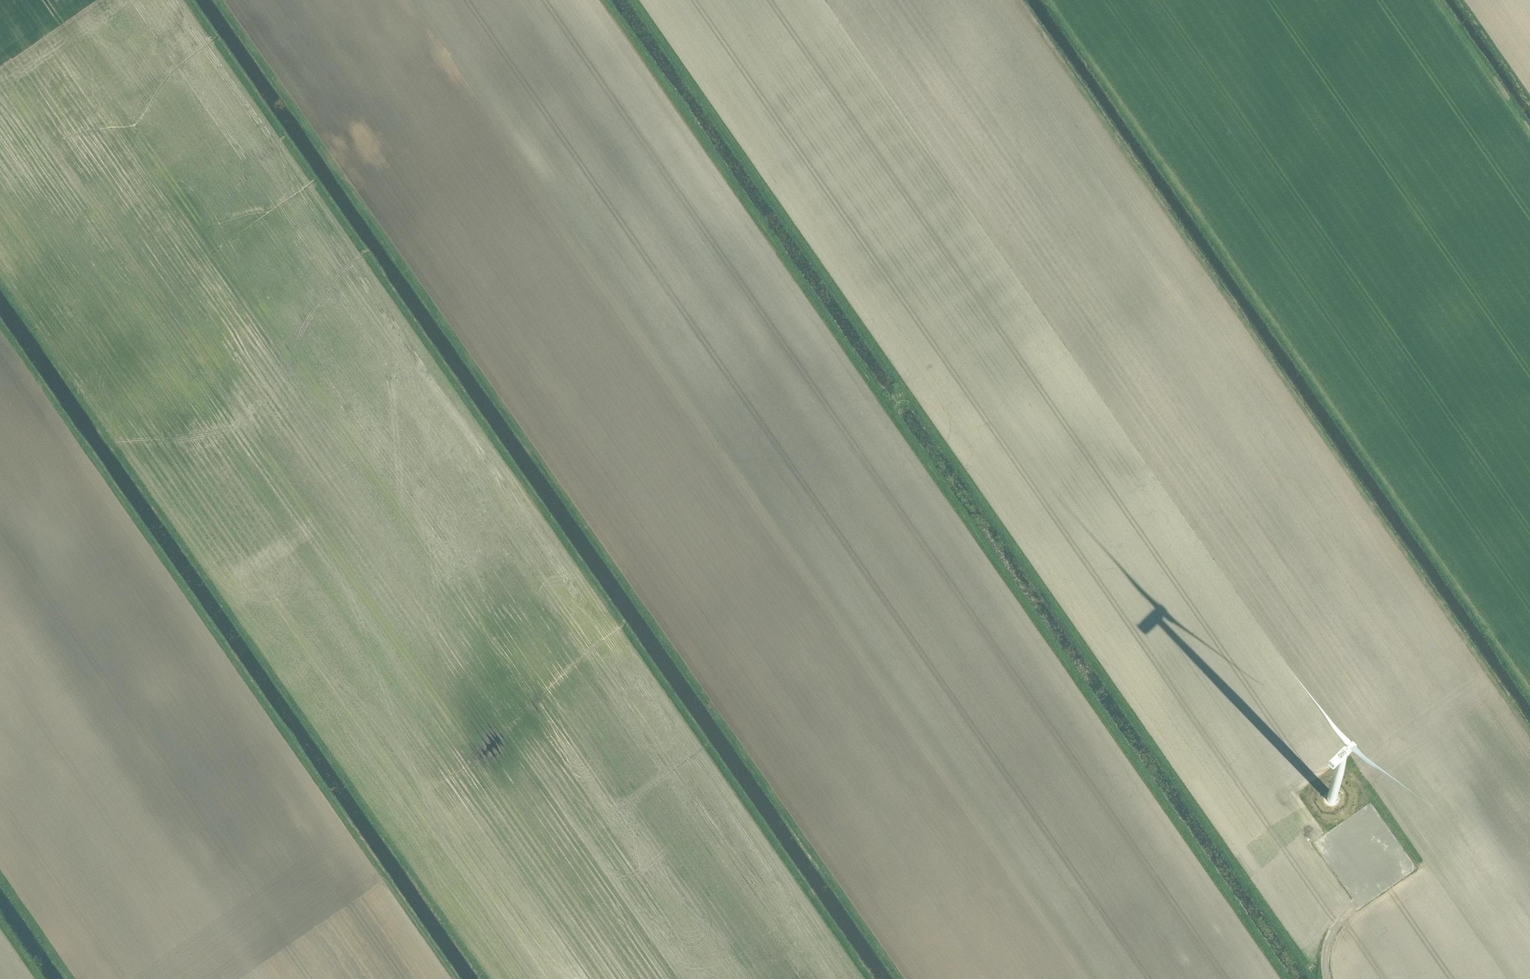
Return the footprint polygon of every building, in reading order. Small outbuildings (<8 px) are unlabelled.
[(1327,799),(1327,800),(1327,801),(1327,802),(1328,802),(1328,803),(1329,803),(1329,804),(1330,804),(1331,804),(1332,804),(1333,804),(1334,803),(1335,803),(1335,802),(1336,802),(1336,801),(1336,800),(1336,799),(1336,798),(1336,797),(1335,797),(1335,796),(1334,796),(1334,795),(1333,795),(1332,795),(1331,795),(1330,795),(1329,795),(1328,796),(1328,797),(1327,797),(1327,798),(1327,799)]
